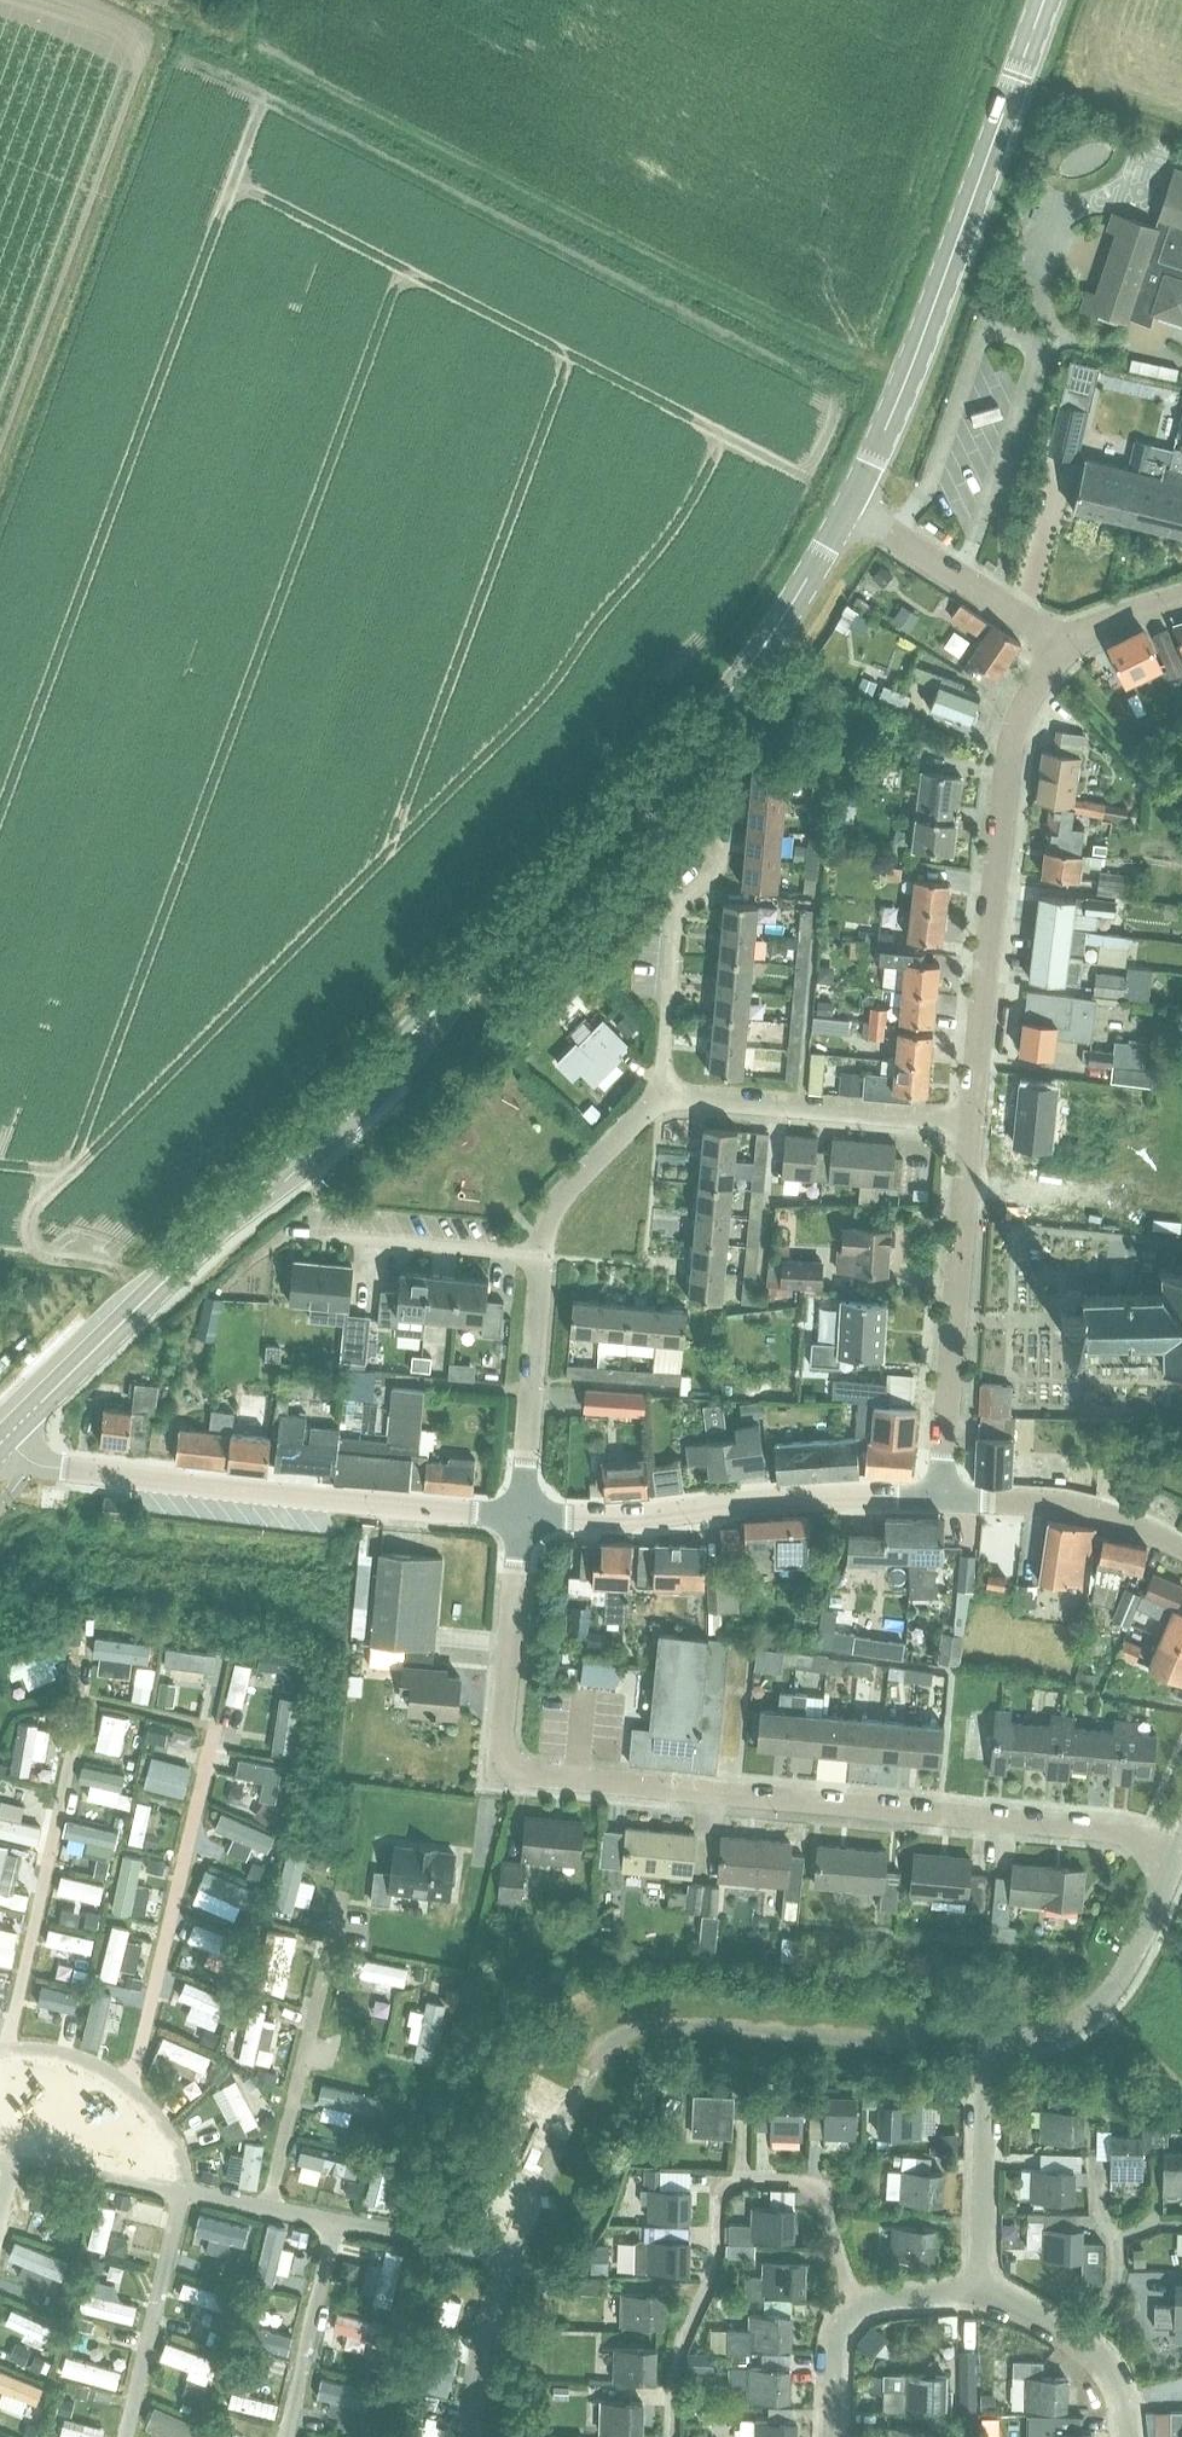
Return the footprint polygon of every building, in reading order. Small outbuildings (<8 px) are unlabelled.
[(1175,168),(1159,217),(1161,218),(1158,227),(1113,212),(1108,229),(1119,232),(1098,293),(1087,290),(1082,306),(1128,322),(1130,316),(1140,320),(1143,313),(1153,317),(1154,312),(1181,322),(1181,170),(1175,168)] [(1124,357),(1123,369),(1164,372),(1165,360),(1124,357)] [(1061,401),(1050,453),(1076,459),(1088,407),(1097,369),(1070,363),(1061,401)] [(1126,520),(1181,533),(1181,421),(1176,447),(1176,451),(1173,461),(1168,460),(1158,458),(1154,473),(1138,469),(1126,520)] [(1086,456),(1074,508),(1126,520),(1138,469),(1154,473),(1158,458),(1168,460),(1173,461),(1176,451),(1176,447),(1137,438),(1131,466),(1086,456)] [(880,567),(873,576),(883,585),(891,576),(880,567)] [(988,619),(963,602),(954,615),(979,632),(988,619)] [(846,603),(834,623),(846,631),(850,625),(863,632),(864,630),(871,617),(858,610),(846,603)] [(897,619),(910,628),(918,616),(905,607),(897,619)] [(1023,642),(994,622),(971,656),(1000,676),(1023,642)] [(933,646),(949,656),(960,639),(943,628),(933,646)] [(1157,634),(1177,678),(1181,675),(1181,656),(1169,629),(1157,634)] [(1134,633),(1112,643),(1128,679),(1164,663),(1149,631),(1136,637),(1134,633)] [(965,682),(916,663),(912,674),(935,683),(936,680),(942,682),(933,708),(971,722),(982,692),(964,685),(965,682)] [(863,676),(858,690),(872,695),(877,682),(863,676)] [(886,684),(880,699),(906,710),(912,695),(886,684)] [(871,714),(857,722),(861,730),(875,722),(871,714)] [(1038,799),(1085,806),(1084,811),(1106,815),(1108,802),(1086,798),(1086,800),(1077,799),(1078,790),(1082,790),(1084,779),(1080,778),(1088,733),(1059,728),(1055,750),(1046,749),(1038,799)] [(755,770),(752,800),(787,803),(789,773),(755,770)] [(963,774),(924,770),(914,846),(953,851),(963,774)] [(814,790),(813,805),(824,806),(826,791),(814,790)] [(842,791),(841,803),(857,805),(858,793),(842,791)] [(787,803),(752,800),(750,828),(784,830),(787,803)] [(1108,802),(1106,815),(1127,819),(1129,806),(1108,802)] [(1047,847),(1085,851),(1088,826),(1074,824),(1077,806),(1053,803),(1047,847)] [(824,806),(813,805),(812,820),(823,821),(824,806)] [(784,830),(750,828),(748,855),(782,858),(784,830)] [(1093,841),(1092,851),(1107,852),(1108,843),(1093,841)] [(795,845),(794,859),(804,860),(805,845),(795,845)] [(805,860),(817,861),(818,846),(806,846),(805,860)] [(1105,854),(1085,851),(1047,847),(1044,873),(1082,878),(1084,863),(1104,866),(1105,854)] [(782,858),(748,855),(745,885),(779,888),(782,858)] [(817,861),(805,860),(802,890),(815,891),(817,861)] [(899,878),(901,863),(886,861),(884,876),(899,878)] [(1130,874),(1102,870),(1099,892),(1127,896),(1130,874)] [(917,876),(913,906),(946,910),(950,880),(917,876)] [(1041,894),(1038,921),(1074,925),(1075,922),(1099,925),(1101,912),(1088,910),(1089,903),(1085,902),(1085,900),(1041,894)] [(1116,913),(1117,900),(1085,896),(1085,900),(1085,902),(1089,903),(1088,910),(1101,912),(1116,913)] [(727,900),(724,929),(758,932),(761,903),(727,900)] [(946,910),(913,906),(910,936),(943,940),(946,910)] [(801,936),(813,937),(816,908),(803,907),(801,936)] [(1038,921),(1034,951),(1070,956),(1071,948),(1086,950),(1088,940),(1131,946),(1133,936),(1109,932),(1109,930),(1074,925),(1038,921)] [(829,923),(828,937),(839,939),(841,924),(829,923)] [(724,929),(722,957),(755,960),(758,932),(724,929)] [(877,930),(875,943),(891,944),(892,932),(877,930)] [(801,936),(798,964),(810,965),(813,937),(801,936)] [(878,945),(876,961),(879,961),(888,962),(885,984),(887,985),(906,986),(938,990),(941,963),(908,960),(907,960),(907,959),(907,955),(908,949),(902,948),(893,947),(878,945)] [(1034,951),(1031,977),(1081,983),(1083,972),(1084,960),(1070,958),(1070,956),(1034,951)] [(755,960),(722,957),(719,985),(752,988),(755,960)] [(1129,963),(1127,974),(1098,970),(1095,993),(1149,999),(1152,967),(1129,963)] [(810,965),(798,964),(795,992),(808,993),(810,965)] [(820,964),(819,978),(833,979),(835,965),(820,964)] [(752,988),(719,985),(716,1013),(750,1016),(752,988)] [(938,990),(906,986),(903,1016),(935,1020),(938,990)] [(1021,1051),(1039,1053),(1054,1055),(1056,1055),(1056,1053),(1058,1036),(1092,1040),(1097,1002),(1097,998),(1028,990),(1026,1006),(1025,1021),(1023,1033),(1021,1051)] [(795,992),(793,1020),(805,1021),(808,993),(795,992)] [(1097,998),(1097,1002),(1110,1004),(1117,1005),(1118,997),(1098,995),(1097,998)] [(817,999),(815,1013),(832,1015),(833,1001),(817,999)] [(869,1006),(868,1018),(884,1020),(885,1008),(869,1006)] [(750,1016),(716,1013),(714,1041),(747,1044),(750,1016)] [(638,1027),(626,1016),(617,1025),(629,1037),(638,1027)] [(814,1016),(812,1030),(827,1031),(828,1018),(814,1016)] [(884,1020),(868,1018),(866,1035),(882,1037),(884,1020)] [(577,1043),(559,1061),(574,1076),(581,1069),(595,1082),(620,1056),(617,1053),(627,1042),(604,1020),(579,1045),(577,1043)] [(793,1020),(790,1048),(802,1049),(805,1021),(793,1020)] [(931,1060),(932,1060),(934,1029),(902,1026),(899,1057),(931,1060)] [(714,1041),(711,1070),(744,1074),(747,1044),(714,1041)] [(1113,1064),(1112,1081),(1154,1086),(1155,1069),(1145,1068),(1148,1045),(1116,1041),(1115,1050),(1113,1064)] [(1115,1050),(1092,1047),(1090,1062),(1113,1064),(1115,1050)] [(802,1049),(790,1048),(787,1078),(799,1079),(802,1049)] [(827,1052),(813,1051),(810,1090),(824,1092),(827,1052)] [(864,1097),(892,1100),(912,1102),(912,1101),(913,1097),(913,1093),(913,1092),(914,1092),(920,1092),(927,1093),(928,1093),(931,1061),(931,1060),(899,1057),(898,1057),(897,1060),(896,1075),(866,1072),(865,1083),(864,1097)] [(865,1071),(843,1069),(841,1093),(863,1095),(865,1071)] [(1051,1143),(1058,1080),(1023,1076),(1017,1140),(1051,1143)] [(1117,1090),(1116,1101),(1143,1104),(1145,1094),(1117,1090)] [(592,1103),(583,1112),(593,1122),(602,1112),(592,1103)] [(706,1125),(704,1154),(737,1157),(740,1128),(706,1125)] [(759,1130),(756,1159),(769,1160),(771,1131),(759,1130)] [(824,1178),(827,1149),(820,1148),(821,1136),(788,1133),(784,1175),(824,1178)] [(827,1149),(824,1178),(863,1182),(866,1140),(835,1137),(834,1150),(827,1149)] [(866,1140),(863,1182),(903,1186),(905,1156),(898,1155),(899,1143),(866,1140)] [(756,1159),(737,1157),(704,1154),(701,1182),(734,1185),(736,1173),(755,1175),(754,1187),(766,1188),(769,1160),(756,1159)] [(648,1174),(673,1174),(673,1156),(648,1156),(648,1174)] [(734,1185),(701,1182),(698,1210),(732,1213),(734,1185)] [(766,1188),(754,1187),(751,1215),(763,1216),(766,1188)] [(916,1189),(915,1197),(930,1199),(930,1190),(916,1189)] [(732,1213),(698,1210),(696,1239),(729,1242),(732,1213)] [(751,1215),(748,1243),(761,1244),(763,1216),(751,1215)] [(846,1223),(844,1248),(842,1247),(840,1268),(889,1271),(892,1227),(846,1223)] [(729,1242),(696,1239),(693,1266),(727,1269),(729,1242)] [(761,1244),(748,1243),(746,1271),(758,1272),(761,1244)] [(772,1257),(771,1276),(783,1277),(783,1282),(821,1285),(823,1258),(789,1256),(790,1244),(773,1243),(772,1257)] [(291,1303),(349,1309),(353,1265),(296,1260),(291,1303)] [(1181,1371),(1181,1262),(1178,1263),(1179,1268),(1168,1269),(1168,1266),(1165,1266),(1165,1269),(1161,1269),(1161,1273),(1165,1273),(1165,1294),(1145,1294),(1145,1291),(1141,1291),(1141,1294),(1123,1295),(1123,1292),(1120,1292),(1120,1295),(1101,1295),(1101,1293),(1099,1293),(1099,1295),(1089,1296),(1089,1293),(1086,1293),(1086,1294),(1083,1291),(1083,1289),(1081,1289),(1081,1290),(1072,1290),(1072,1289),(1070,1290),(1071,1291),(1066,1296),(1064,1295),(1063,1297),(1066,1298),(1065,1307),(1062,1307),(1062,1310),(1064,1310),(1064,1321),(1064,1329),(1063,1329),(1063,1333),(1070,1333),(1070,1331),(1077,1331),(1077,1337),(1081,1340),(1083,1340),(1083,1342),(1087,1342),(1087,1345),(1089,1345),(1089,1342),(1100,1342),(1100,1344),(1103,1344),(1102,1342),(1121,1341),(1121,1344),(1124,1344),(1124,1341),(1143,1341),(1143,1343),(1147,1343),(1147,1341),(1167,1340),(1168,1361),(1164,1361),(1164,1366),(1168,1366),(1168,1368),(1170,1368),(1170,1366),(1181,1366),(1181,1371)] [(727,1269),(693,1266),(691,1295),(724,1299),(727,1269)] [(382,1289),(379,1324),(396,1326),(396,1333),(425,1336),(427,1317),(431,1273),(402,1270),(400,1291),(382,1289)] [(758,1272),(746,1271),(743,1300),(755,1301),(758,1272)] [(431,1273),(427,1317),(456,1320),(460,1276),(431,1273)] [(460,1276),(456,1320),(484,1322),(483,1334),(502,1336),(505,1302),(488,1300),(490,1279),(460,1276)] [(782,1301),(783,1281),(758,1281),(758,1300),(782,1301)] [(224,1298),(207,1294),(198,1337),(216,1341),(224,1298)] [(601,1334),(605,1300),(575,1297),(572,1331),(601,1334)] [(812,1342),(811,1364),(841,1366),(842,1354),(884,1356),(888,1302),(843,1299),(840,1343),(812,1342)] [(601,1334),(600,1350),(628,1353),(629,1336),(632,1303),(605,1300),(601,1334)] [(660,1305),(632,1303),(629,1336),(657,1339),(660,1305)] [(689,1308),(660,1305),(657,1339),(686,1342),(689,1308)] [(371,1316),(347,1314),(342,1360),(366,1362),(371,1316)] [(270,1345),(269,1356),(281,1357),(281,1345),(270,1345)] [(422,1370),(423,1356),(413,1355),(412,1369),(422,1370)] [(423,1356),(422,1370),(431,1371),(433,1357),(423,1356)] [(451,1363),(450,1379),(462,1380),(464,1365),(451,1363)] [(598,1377),(598,1365),(569,1363),(568,1375),(598,1377)] [(598,1365),(598,1377),(626,1379),(626,1367),(598,1365)] [(654,1369),(626,1367),(626,1379),(653,1381),(654,1369)] [(351,1430),(380,1432),(381,1416),(368,1415),(368,1402),(373,1403),(375,1369),(355,1368),(351,1430)] [(683,1371),(654,1369),(653,1381),(683,1383),(683,1371)] [(837,1378),(836,1399),(858,1400),(888,1402),(889,1382),(837,1378)] [(105,1408),(101,1443),(129,1446),(129,1445),(145,1446),(149,1412),(155,1413),(158,1385),(135,1382),(132,1411),(105,1408)] [(983,1413),(984,1413),(1013,1414),(1014,1384),(985,1382),(983,1413)] [(287,1384),(288,1400),(309,1399),(308,1383),(287,1384)] [(334,1407),(352,1405),(350,1384),(332,1386),(334,1407)] [(271,1437),(270,1461),(275,1461),(275,1464),(319,1469),(318,1477),(410,1487),(413,1458),(420,1458),(423,1429),(426,1391),(426,1389),(394,1386),(389,1440),(341,1436),(341,1429),(311,1426),(311,1427),(305,1426),(306,1415),(286,1413),(287,1397),(276,1396),(271,1437)] [(587,1388),(586,1410),(646,1415),(647,1392),(587,1388)] [(759,1402),(742,1404),(744,1419),(761,1417),(759,1402)] [(918,1409),(892,1406),(858,1404),(856,1434),(875,1434),(874,1438),(870,1443),(867,1472),(913,1477),(918,1409)] [(268,1470),(270,1461),(271,1437),(233,1433),(235,1413),(212,1408),(210,1430),(180,1427),(176,1460),(268,1470)] [(1013,1414),(984,1413),(983,1435),(980,1435),(978,1480),(1014,1482),(1017,1415),(1012,1415),(1013,1414)] [(740,1437),(709,1442),(689,1445),(692,1462),(711,1459),(713,1473),(746,1469),(744,1460),(765,1457),(760,1423),(739,1427),(740,1437)] [(413,1458),(410,1487),(473,1492),(476,1458),(451,1456),(449,1459),(444,1462),(428,1461),(428,1455),(426,1455),(427,1448),(433,1449),(435,1430),(423,1429),(420,1458),(413,1458)] [(858,1437),(776,1444),(779,1482),(862,1475),(858,1437)] [(1110,1443),(1108,1466),(1124,1467),(1126,1444),(1110,1443)] [(605,1465),(596,1466),(597,1483),(599,1483),(606,1483),(606,1490),(607,1497),(649,1495),(647,1459),(605,1462),(605,1465)] [(648,1462),(648,1489),(677,1489),(677,1462),(648,1462)] [(104,1507),(103,1515),(116,1516),(127,1518),(128,1508),(129,1501),(129,1499),(119,1497),(105,1496),(104,1507)] [(747,1528),(723,1529),(724,1546),(724,1555),(777,1552),(777,1561),(780,1561),(780,1571),(783,1574),(792,1573),(795,1570),(795,1560),(810,1559),(810,1551),(825,1550),(824,1539),(812,1540),(810,1515),(747,1518),(747,1528)] [(911,1557),(912,1518),(888,1517),(887,1536),(850,1535),(849,1561),(887,1562),(887,1557),(911,1557)] [(912,1518),(911,1557),(911,1591),(914,1592),(917,1596),(921,1592),(924,1596),(928,1593),(930,1593),(936,1586),(935,1585),(935,1565),(929,1565),(929,1559),(944,1559),(946,1519),(912,1518)] [(1093,1549),(1095,1535),(1097,1527),(1051,1520),(1042,1580),(1069,1584),(1069,1581),(1084,1583),(1089,1549),(1093,1549)] [(1095,1535),(1093,1549),(1098,1550),(1094,1569),(1099,1569),(1098,1577),(1099,1578),(1095,1601),(1116,1605),(1123,1569),(1126,1569),(1127,1567),(1144,1570),(1149,1544),(1148,1544),(1148,1545),(1095,1535)] [(603,1543),(583,1542),(581,1576),(594,1576),(594,1583),(608,1584),(606,1620),(628,1622),(632,1542),(603,1541),(603,1543)] [(642,1542),(639,1585),(705,1588),(707,1545),(642,1542)] [(373,1643),(371,1666),(405,1669),(403,1686),(415,1687),(412,1709),(458,1713),(462,1677),(446,1675),(447,1668),(433,1667),(444,1558),(424,1556),(390,1552),(382,1551),(373,1643)] [(976,1557),(961,1555),(959,1589),(971,1590),(973,1591),(976,1557)] [(709,1562),(711,1590),(711,1610),(740,1609),(739,1572),(724,1572),(723,1561),(709,1562)] [(872,1583),(871,1567),(847,1568),(848,1583),(872,1583)] [(1181,1645),(1181,1610),(1177,1608),(1181,1596),(1181,1584),(1156,1572),(1147,1593),(1145,1593),(1139,1607),(1170,1620),(1163,1637),(1181,1645)] [(990,1573),(988,1586),(1005,1589),(1007,1576),(1002,1575),(995,1574),(990,1573)] [(1036,1582),(1016,1580),(1014,1605),(1034,1607),(1036,1582)] [(1128,1587),(1115,1617),(1130,1624),(1143,1593),(1128,1587)] [(956,1623),(955,1633),(965,1634),(971,1590),(959,1589),(956,1623)] [(820,1638),(819,1646),(852,1651),(853,1643),(854,1634),(854,1633),(834,1631),(837,1610),(824,1608),(823,1616),(820,1638)] [(799,1610),(797,1623),(820,1626),(822,1613),(799,1610)] [(78,1629),(65,1630),(66,1643),(78,1642),(78,1629)] [(945,1631),(941,1660),(961,1663),(965,1634),(955,1633),(945,1631)] [(717,1770),(729,1640),(661,1633),(652,1727),(634,1725),(631,1762),(717,1770)] [(854,1634),(852,1651),(864,1653),(867,1636),(854,1634)] [(1163,1637),(1150,1667),(1181,1680),(1181,1645),(1163,1637)] [(90,1672),(130,1677),(132,1663),(148,1665),(150,1646),(85,1638),(83,1656),(92,1657),(90,1672)] [(1091,1655),(1092,1639),(1074,1638),(1073,1654),(1091,1655)] [(891,1639),(889,1656),(901,1658),(904,1641),(891,1639)] [(1137,1659),(1143,1646),(1125,1639),(1120,1652),(1137,1659)] [(225,1644),(223,1656),(233,1658),(235,1646),(225,1644)] [(207,1667),(208,1648),(157,1645),(156,1664),(207,1667)] [(786,1649),(785,1661),(798,1663),(799,1651),(786,1649)] [(798,1663),(798,1667),(828,1672),(828,1669),(830,1656),(813,1653),(799,1651),(798,1663)] [(621,1658),(585,1654),(582,1681),(617,1686),(621,1658)] [(857,1674),(860,1660),(830,1656),(828,1669),(857,1674)] [(873,1662),(860,1660),(857,1674),(871,1675),(873,1662)] [(269,1668),(253,1666),(251,1684),(267,1686),(269,1668)] [(917,1683),(919,1669),(905,1667),(903,1680),(917,1683)] [(273,1686),(295,1684),(293,1669),(272,1671),(273,1686)] [(919,1669),(917,1683),(931,1685),(933,1671),(919,1669)] [(1080,1673),(1079,1683),(1096,1686),(1098,1675),(1080,1673)] [(161,1681),(158,1703),(173,1705),(176,1683),(161,1681)] [(1023,1709),(1046,1709),(1046,1688),(1022,1689),(1023,1709)] [(789,1747),(793,1711),(795,1691),(781,1690),(779,1709),(761,1708),(758,1744),(789,1747)] [(793,1711),(789,1747),(820,1750),(823,1713),(806,1712),(808,1693),(795,1691),(793,1711)] [(1012,1711),(1002,1710),(996,1772),(1000,1772),(1001,1762),(1029,1764),(1032,1723),(1012,1721),(1012,1711)] [(854,1716),(823,1713),(820,1750),(850,1753),(854,1716)] [(9,1740),(27,1742),(30,1717),(12,1715),(9,1740)] [(1052,1725),(1032,1723),(1029,1764),(1055,1766),(1054,1776),(1059,1777),(1064,1716),(1053,1715),(1052,1725)] [(884,1719),(854,1716),(850,1753),(880,1755),(884,1719)] [(1077,1717),(1064,1716),(1059,1777),(1064,1777),(1065,1768),(1091,1770),(1095,1728),(1076,1727),(1077,1717)] [(914,1722),(884,1719),(880,1755),(911,1758),(914,1722)] [(283,1749),(285,1723),(250,1720),(248,1746),(283,1749)] [(1095,1728),(1091,1770),(1118,1772),(1117,1782),(1122,1783),(1127,1721),(1114,1720),(1114,1730),(1095,1728)] [(1127,1721),(1122,1783),(1126,1783),(1127,1773),(1155,1775),(1159,1733),(1139,1732),(1139,1722),(1127,1721)] [(914,1722),(911,1758),(943,1761),(946,1725),(914,1722)] [(151,1723),(147,1740),(166,1744),(170,1727),(151,1723)] [(4,1753),(4,1770),(23,1771),(23,1754),(4,1753)] [(137,1786),(175,1793),(181,1762),(143,1754),(137,1786)] [(74,1796),(102,1797),(103,1772),(76,1771),(74,1796)] [(223,1799),(247,1802),(250,1774),(226,1772),(223,1799)] [(263,1803),(254,1815),(265,1824),(274,1812),(263,1803)] [(239,1837),(245,1822),(215,1810),(210,1825),(239,1837)] [(10,1835),(12,1816),(0,1815),(0,1834),(10,1835)] [(110,1843),(113,1827),(66,1816),(62,1833),(110,1843)] [(585,1823),(528,1817),(525,1857),(581,1863),(585,1823)] [(134,1843),(139,1826),(125,1822),(121,1839),(134,1843)] [(602,1859),(601,1864),(625,1866),(625,1869),(674,1874),(692,1875),(696,1833),(674,1831),(629,1827),(628,1832),(614,1831),(604,1830),(602,1859)] [(148,1830),(146,1843),(159,1845),(161,1832),(148,1830)] [(805,1856),(790,1855),(791,1842),(724,1836),(720,1878),(787,1885),(784,1919),(799,1921),(805,1856)] [(888,1851),(821,1845),(818,1884),(883,1890),(882,1909),(898,1910),(902,1870),(886,1869),(888,1851)] [(392,1890),(450,1897),(452,1882),(456,1883),(457,1868),(454,1868),(456,1853),(436,1851),(437,1848),(430,1847),(429,1850),(396,1846),(392,1873),(377,1871),(373,1901),(390,1903),(392,1890)] [(314,1853),(311,1864),(327,1868),(330,1857),(314,1853)] [(973,1859),(916,1853),(912,1893),(968,1898),(967,1910),(984,1911),(988,1875),(972,1873),(973,1859)] [(117,1856),(104,1906),(126,1911),(138,1862),(117,1856)] [(150,1856),(148,1868),(164,1871),(166,1860),(150,1856)] [(98,1857),(95,1874),(107,1877),(111,1859),(98,1857)] [(255,1861),(248,1876),(259,1880),(265,1865),(255,1861)] [(13,1889),(18,1864),(4,1862),(2,1877),(0,1877),(0,1887),(13,1889)] [(522,1899),(526,1864),(503,1862),(500,1897),(522,1899)] [(1014,1864),(1013,1877),(998,1876),(993,1924),(1010,1925),(1012,1900),(1042,1903),(1042,1904),(1082,1908),(1086,1869),(1046,1865),(1046,1867),(1014,1864)] [(86,1895),(89,1880),(55,1871),(51,1885),(86,1895)] [(217,1875),(209,1895),(229,1903),(237,1883),(217,1875)] [(703,1912),(706,1884),(691,1883),(690,1891),(671,1889),(669,1908),(703,1912)] [(721,1886),(706,1884),(703,1912),(718,1913),(721,1886)] [(89,1910),(86,1927),(98,1929),(101,1912),(89,1910)] [(715,1954),(719,1915),(703,1914),(701,1939),(700,1953),(715,1954)] [(93,1974),(111,1978),(123,1925),(105,1921),(93,1974)] [(208,1948),(214,1934),(190,1924),(184,1938),(208,1948)] [(993,1924),(992,1939),(1014,1941),(1016,1926),(1010,1925),(993,1924)] [(5,1963),(12,1928),(0,1926),(0,1962),(5,1963)] [(784,1937),(781,1961),(795,1962),(797,1938),(784,1937)] [(278,1991),(284,1950),(271,1948),(265,1989),(278,1991)] [(401,1968),(346,1954),(342,1971),(396,1985),(401,1968)] [(75,1968),(72,1982),(87,1985),(90,1971),(75,1968)] [(417,1968),(416,1978),(425,1979),(426,1969),(417,1968)] [(128,1974),(125,1985),(140,1989),(143,1978),(128,1974)] [(29,1978),(24,1994),(66,2006),(71,1990),(29,1978)] [(172,1999),(213,2009),(218,1991),(176,1981),(172,1999)] [(104,1999),(106,1989),(84,1986),(77,2043),(94,2045),(96,2029),(114,2032),(119,2001),(104,1999)] [(448,1990),(447,2003),(458,2004),(460,1991),(448,1990)] [(427,2060),(440,2002),(418,1997),(405,2055),(427,2060)] [(197,2025),(203,2012),(185,2005),(180,2018),(197,2025)] [(264,2012),(239,2009),(233,2059),(258,2062),(264,2012)] [(206,2028),(201,2042),(215,2047),(220,2033),(206,2028)] [(199,2066),(204,2050),(155,2035),(150,2051),(199,2066)] [(218,2062),(208,2072),(218,2083),(228,2073),(218,2062)] [(262,2067),(260,2079),(276,2082),(279,2071),(262,2067)] [(698,2096),(696,2136),(732,2138),(733,2116),(734,2107),(753,2107),(753,2088),(750,2087),(750,2081),(735,2080),(735,2087),(734,2098),(698,2096)] [(759,2098),(774,2098),(772,2138),(804,2139),(806,2098),(774,2097),(774,2089),(759,2088),(759,2098)] [(813,2088),(812,2103),(827,2103),(826,2137),(857,2138),(858,2098),(827,2096),(828,2089),(813,2088)] [(879,2108),(882,2108),(880,2136),(921,2137),(923,2106),(903,2106),(904,2093),(866,2091),(865,2107),(869,2107),(869,2108),(879,2108)] [(1081,2095),(1080,2111),(1085,2111),(1094,2111),(1095,2095),(1081,2095)] [(1080,2111),(1044,2109),(1043,2140),(1084,2142),(1085,2111),(1080,2111)] [(267,2114),(263,2130),(274,2132),(277,2117),(267,2114)] [(240,2116),(225,2124),(233,2139),(249,2134),(240,2116)] [(1090,2128),(1088,2154),(1100,2155),(1102,2129),(1090,2128)] [(1145,2129),(1145,2136),(1114,2136),(1113,2177),(1145,2177),(1145,2150),(1153,2150),(1153,2144),(1154,2130),(1154,2129),(1145,2129)] [(1169,2131),(1154,2130),(1153,2144),(1169,2144),(1169,2131)] [(935,2138),(934,2152),(959,2153),(960,2139),(935,2138)] [(293,2145),(290,2162),(348,2174),(352,2158),(293,2145)] [(234,2146),(226,2181),(250,2186),(257,2151),(234,2146)] [(1166,2151),(1165,2192),(1181,2192),(1181,2152),(1166,2151)] [(359,2209),(390,2214),(400,2157),(369,2152),(359,2209)] [(203,2169),(199,2179),(215,2185),(219,2174),(203,2169)] [(651,2204),(651,2220),(692,2221),(693,2190),(661,2189),(662,2170),(647,2170),(647,2184),(651,2184),(651,2190),(644,2190),(643,2204),(651,2204)] [(1034,2195),(1033,2201),(1075,2202),(1075,2185),(1075,2171),(1041,2170),(1034,2170),(1034,2195)] [(944,2174),(901,2171),(887,2171),(885,2196),(900,2197),(900,2201),(942,2204),(944,2174)] [(1075,2171),(1075,2185),(1087,2185),(1088,2171),(1080,2171),(1075,2171)] [(348,2182),(345,2195),(357,2198),(360,2184),(348,2182)] [(770,2189),(769,2209),(754,2208),(754,2225),(730,2224),(730,2244),(754,2245),(754,2240),(794,2241),(795,2210),(793,2210),(793,2190),(770,2189)] [(117,2192),(114,2206),(130,2209),(133,2195),(117,2192)] [(857,2208),(858,2193),(847,2193),(847,2208),(857,2208)] [(27,2211),(54,2221),(60,2207),(32,2196),(27,2211)] [(102,2248),(111,2203),(91,2199),(82,2244),(102,2248)] [(1013,2200),(1007,2200),(1006,2211),(1018,2211),(1018,2206),(1013,2200)] [(1045,2221),(1029,2221),(1029,2248),(1043,2249),(1043,2259),(1084,2260),(1083,2281),(1103,2282),(1104,2241),(1093,2241),(1084,2241),(1084,2230),(1045,2228),(1045,2221)] [(187,2222),(181,2247),(216,2255),(222,2230),(187,2222)] [(274,2269),(278,2225),(259,2223),(255,2267),(274,2269)] [(935,2229),(894,2227),(893,2258),(933,2260),(935,2229)] [(294,2228),(291,2242),(306,2245),(309,2231),(294,2228)] [(804,2232),(803,2242),(816,2243),(817,2232),(804,2232)] [(10,2237),(3,2256),(20,2262),(21,2261),(58,2275),(64,2258),(10,2237)] [(115,2237),(112,2252),(126,2255),(129,2240),(115,2237)] [(691,2273),(691,2241),(642,2240),(638,2243),(637,2272),(691,2273)] [(730,2258),(753,2258),(753,2246),(730,2245),(730,2258)] [(594,2246),(594,2274),(609,2274),(610,2247),(594,2246)] [(1136,2267),(1147,2266),(1146,2250),(1135,2251),(1136,2267)] [(95,2258),(92,2269),(103,2271),(105,2260),(95,2258)] [(343,2259),(340,2274),(356,2277),(359,2262),(343,2259)] [(1008,2269),(1017,2269),(1017,2260),(1007,2261),(1008,2269)] [(766,2294),(805,2296),(807,2264),(766,2263),(765,2278),(748,2277),(747,2298),(765,2299),(766,2294)] [(104,2308),(108,2278),(81,2275),(77,2305),(104,2308)] [(573,2276),(573,2291),(582,2292),(582,2276),(573,2276)] [(582,2293),(606,2293),(607,2276),(582,2276),(582,2292),(582,2293)] [(176,2277),(171,2293),(210,2306),(215,2290),(176,2277)] [(1155,2326),(1176,2327),(1181,2327),(1181,2287),(1177,2287),(1176,2307),(1156,2306),(1155,2325),(1155,2326)] [(353,2289),(351,2300),(368,2304),(370,2292),(353,2289)] [(624,2294),(623,2325),(664,2326),(665,2295),(624,2294)] [(765,2300),(764,2316),(792,2317),(792,2301),(765,2300)] [(41,2340),(48,2324),(6,2305),(0,2318),(0,2322),(41,2340)] [(376,2335),(379,2318),(332,2312),(330,2329),(376,2335)] [(213,2313),(209,2327),(222,2331),(226,2317),(213,2313)] [(78,2315),(75,2326),(89,2330),(92,2319),(78,2315)] [(753,2346),(793,2348),(794,2317),(792,2317),(764,2316),(753,2315),(752,2331),(731,2330),(730,2353),(753,2354),(753,2346)] [(938,2323),(938,2336),(952,2336),(952,2323),(938,2323)] [(873,2356),(888,2336),(874,2326),(859,2345),(873,2356)] [(991,2326),(985,2335),(993,2341),(999,2332),(991,2326)] [(578,2330),(579,2343),(605,2340),(604,2328),(578,2330)] [(272,2331),(272,2351),(287,2351),(287,2331),(272,2331)] [(160,2336),(153,2359),(209,2374),(216,2351),(160,2336)] [(16,2342),(10,2356),(25,2363),(31,2349),(16,2342)] [(658,2350),(617,2350),(617,2380),(658,2381),(658,2350)] [(37,2352),(30,2367),(40,2372),(47,2357),(37,2352)] [(691,2353),(690,2372),(715,2373),(715,2353),(691,2353)] [(60,2354),(56,2373),(113,2382),(116,2363),(60,2354)] [(734,2355),(734,2364),(749,2364),(749,2356),(734,2355)] [(372,2357),(368,2373),(380,2377),(384,2360),(372,2357)] [(431,2386),(433,2361),(415,2359),(413,2384),(431,2386)] [(1068,2377),(1045,2377),(1045,2361),(1014,2360),(1014,2407),(1026,2407),(1067,2408),(1068,2377)] [(740,2364),(722,2364),(722,2383),(740,2383),(740,2364)] [(7,2392),(1,2406),(20,2414),(33,2382),(0,2368),(0,2389),(7,2392)] [(230,2369),(226,2387),(237,2390),(241,2371),(230,2369)] [(750,2400),(790,2402),(791,2371),(763,2370),(750,2369),(750,2390),(750,2400)] [(890,2374),(889,2390),(884,2390),(883,2411),(905,2412),(905,2406),(945,2407),(946,2376),(906,2375),(890,2374)] [(189,2378),(184,2393),(203,2400),(208,2385),(189,2378)] [(356,2400),(359,2383),(323,2378),(321,2395),(356,2400)] [(75,2381),(73,2391),(87,2394),(89,2384),(75,2381)] [(961,2381),(961,2416),(977,2416),(977,2381),(961,2381)] [(554,2386),(554,2398),(569,2399),(569,2386),(554,2386)] [(269,2414),(272,2397),(225,2388),(222,2405),(269,2414)] [(997,2391),(982,2391),(982,2407),(996,2407),(997,2391)] [(59,2398),(56,2412),(71,2415),(74,2401),(59,2398)] [(603,2432),(644,2433),(644,2402),(603,2401),(603,2432)] [(1147,2412),(1150,2436),(1172,2436),(1172,2434),(1176,2436),(1181,2436),(1181,2412),(1172,2412),(1155,2412),(1147,2412)] [(1093,2431),(1083,2430),(1083,2417),(1085,2417),(1085,2416),(1029,2415),(1029,2416),(1032,2416),(1031,2436),(1093,2436),(1093,2431)] [(970,2416),(961,2416),(950,2416),(949,2428),(970,2428),(970,2416)] [(1001,2416),(981,2417),(981,2431),(1001,2431),(1001,2416)] [(151,2436),(182,2436),(183,2434),(146,2417),(139,2432),(151,2436)] [(103,2432),(57,2420),(53,2436),(56,2436),(101,2436),(103,2432)] [(355,2436),(366,2436),(368,2422),(357,2420),(355,2436)] [(421,2436),(439,2436),(440,2421),(422,2420),(421,2436)] [(800,2424),(742,2421),(742,2436),(799,2436),(800,2424)] [(24,2436),(36,2436),(40,2426),(28,2422),(24,2436)] [(890,2428),(890,2436),(931,2436),(931,2429),(890,2428)]
